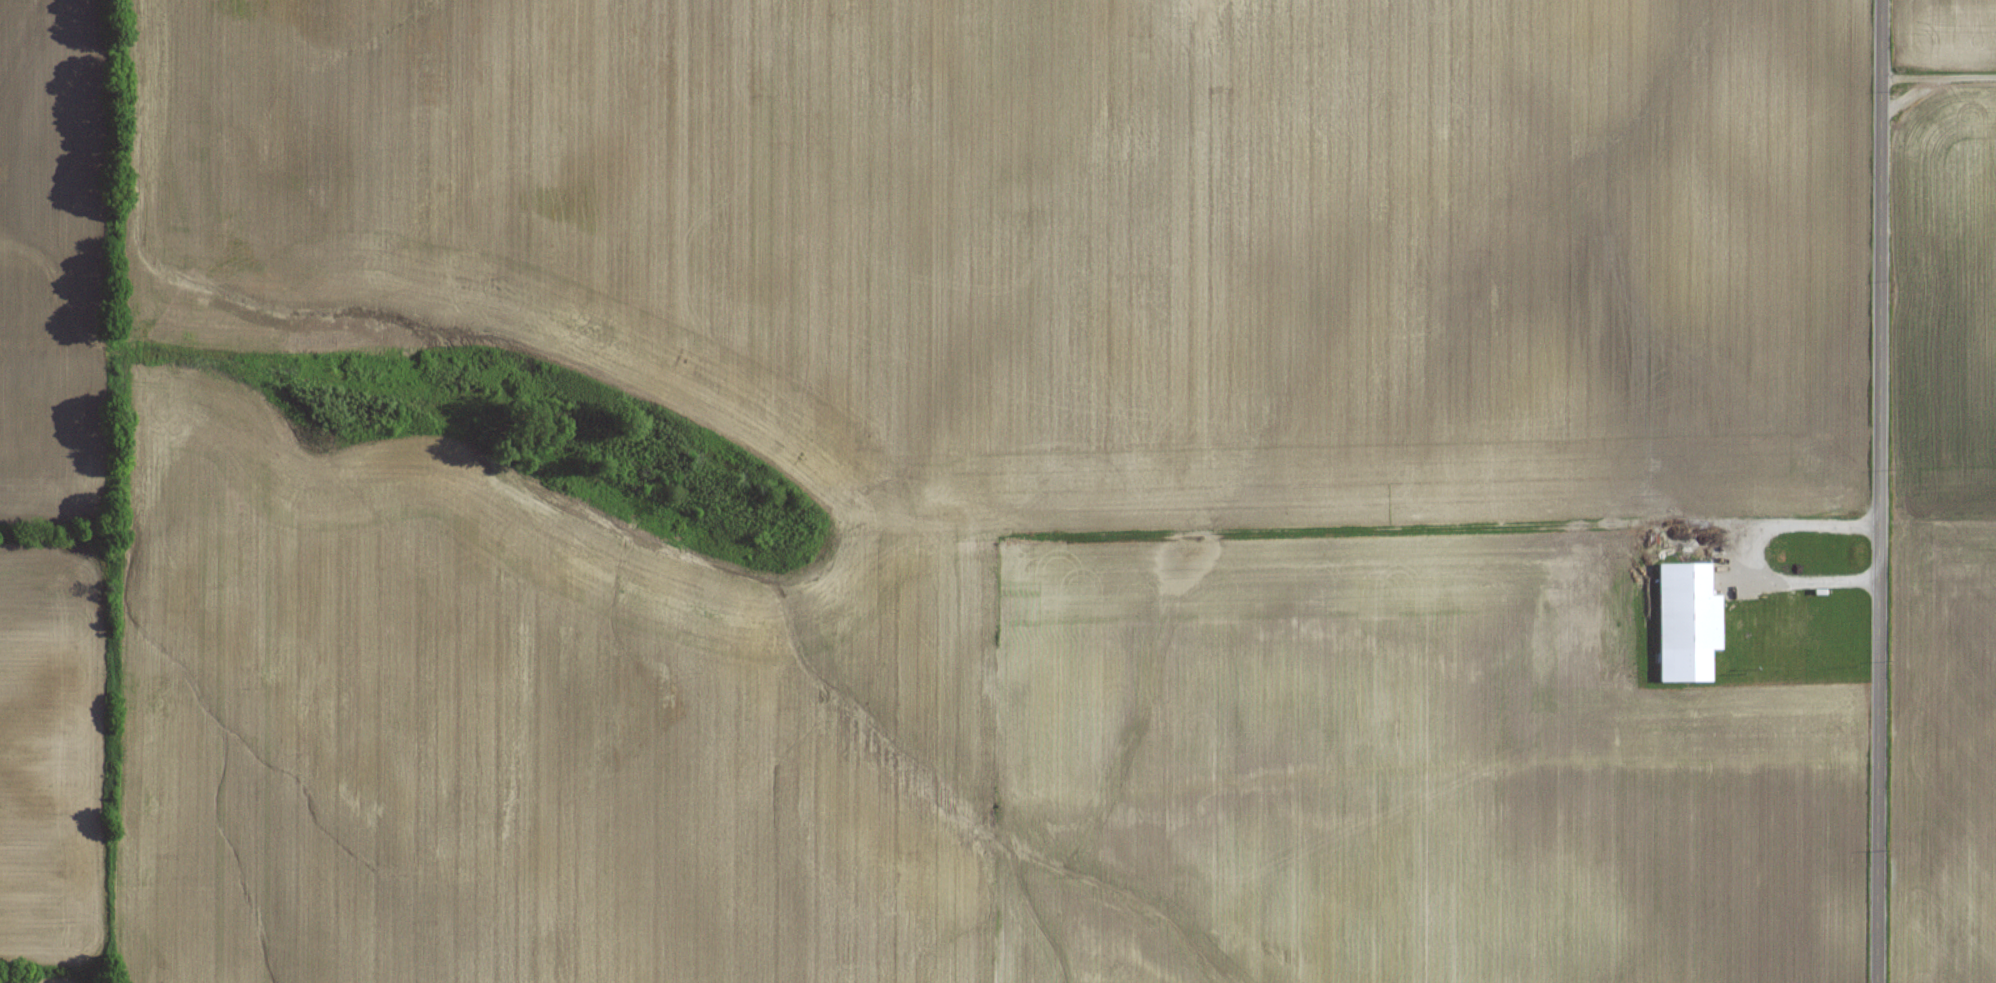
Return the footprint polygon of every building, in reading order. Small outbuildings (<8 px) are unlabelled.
[(1659,564),(1660,683),(1712,683),(1712,650),(1723,650),(1723,596),(1712,596),(1712,563),(1659,564)]
